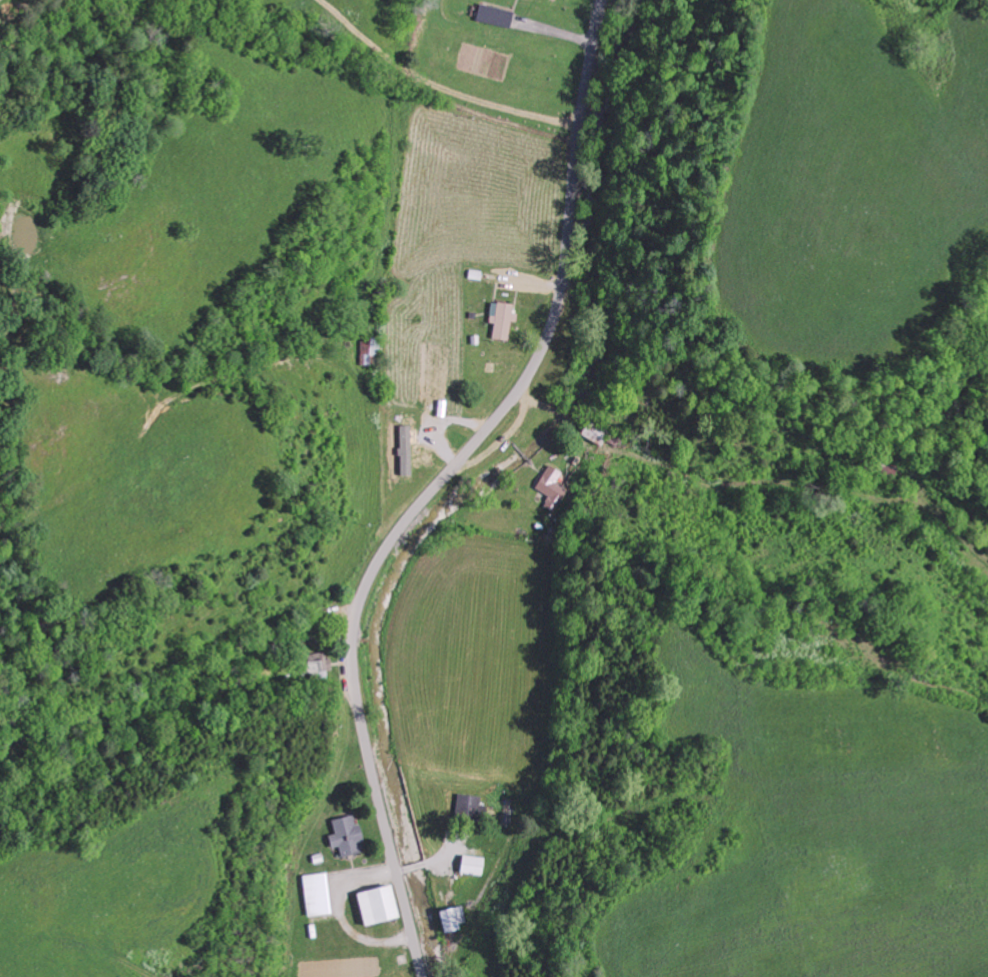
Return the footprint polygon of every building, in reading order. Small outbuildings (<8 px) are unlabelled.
[(512,27),(515,10),(480,4),(478,22),(512,27)] [(512,320),(518,320),(519,312),(513,311),(514,303),(493,300),(490,321),(495,322),(493,337),(509,339),(512,320)] [(379,336),(362,335),(362,363),(378,364),(379,336)] [(414,473),(412,424),(401,424),(402,474),(414,473)] [(549,494),(544,504),(555,510),(567,487),(557,482),(563,470),(550,463),(537,488),(549,494)] [(460,793),(455,812),(486,819),(491,800),(460,793)] [(334,818),(337,833),(331,834),(334,847),(341,846),(343,855),(364,851),(362,842),(365,841),(361,823),(357,824),(355,814),(334,818)] [(305,874),(310,915),(333,913),(329,871),(305,874)] [(367,925),(401,916),(393,883),(359,892),(367,925)] [(468,924),(463,904),(440,910),(445,930),(468,924)]
